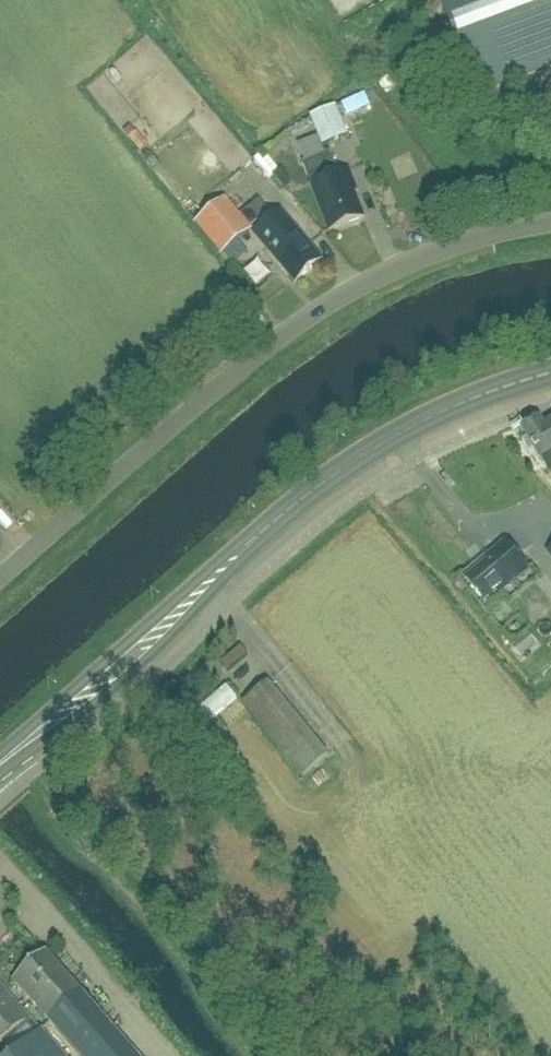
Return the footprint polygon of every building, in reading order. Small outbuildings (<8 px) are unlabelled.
[(476,94),(550,65),(550,0),(441,0),(476,94)] [(347,137),(335,108),(311,118),(323,147),(347,137)] [(304,166),(329,232),(364,219),(354,194),(357,193),(349,172),(338,176),(330,155),(304,166)] [(237,220),(225,206),(198,229),(224,259),(251,235),(248,232),(270,214),(259,201),(237,220)] [(267,251),(295,284),(322,262),(293,228),(291,229),(279,215),(256,234),(269,249),(267,251)] [(550,479),(550,423),(542,428),(538,422),(522,432),(550,480),(550,479)] [(486,561),(489,563),(467,582),(469,585),(465,589),(478,605),(482,601),(485,604),(508,584),(521,599),(536,586),(526,574),(529,572),(506,544),(486,561)] [(521,661),(537,646),(527,635),(511,650),(521,661)] [(261,692),(274,706),(283,697),(271,683),(261,692)] [(298,723),(283,704),(258,725),(273,743),(298,723)] [(106,1023),(107,1022),(47,955),(15,984),(51,1025),(74,1051),(106,1023)] [(16,1034),(28,1024),(27,1023),(0,992),(0,1048),(16,1034)] [(74,1051),(78,1055),(136,1055),(107,1022),(106,1023),(74,1051)] [(41,1034),(39,1036),(28,1024),(16,1034),(27,1047),(16,1055),(61,1055),(41,1034)]
